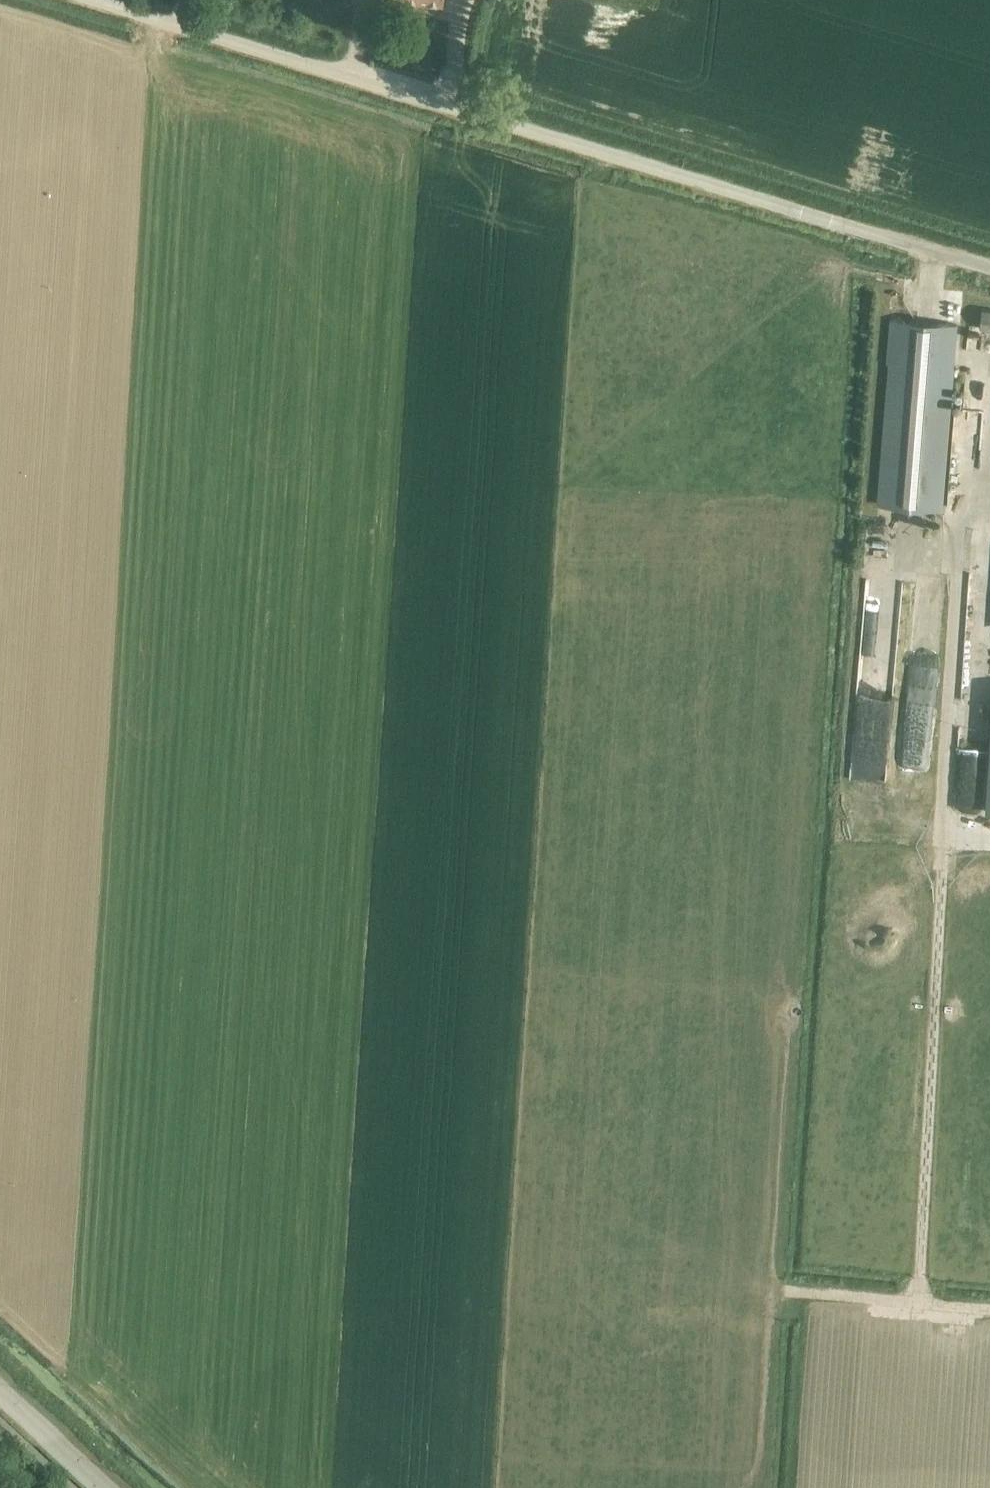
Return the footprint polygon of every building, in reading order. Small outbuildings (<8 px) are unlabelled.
[(983,309),(981,328),(989,329),(989,310),(983,309)] [(890,362),(889,382),(879,504),(942,509),(954,367),(890,362)]
